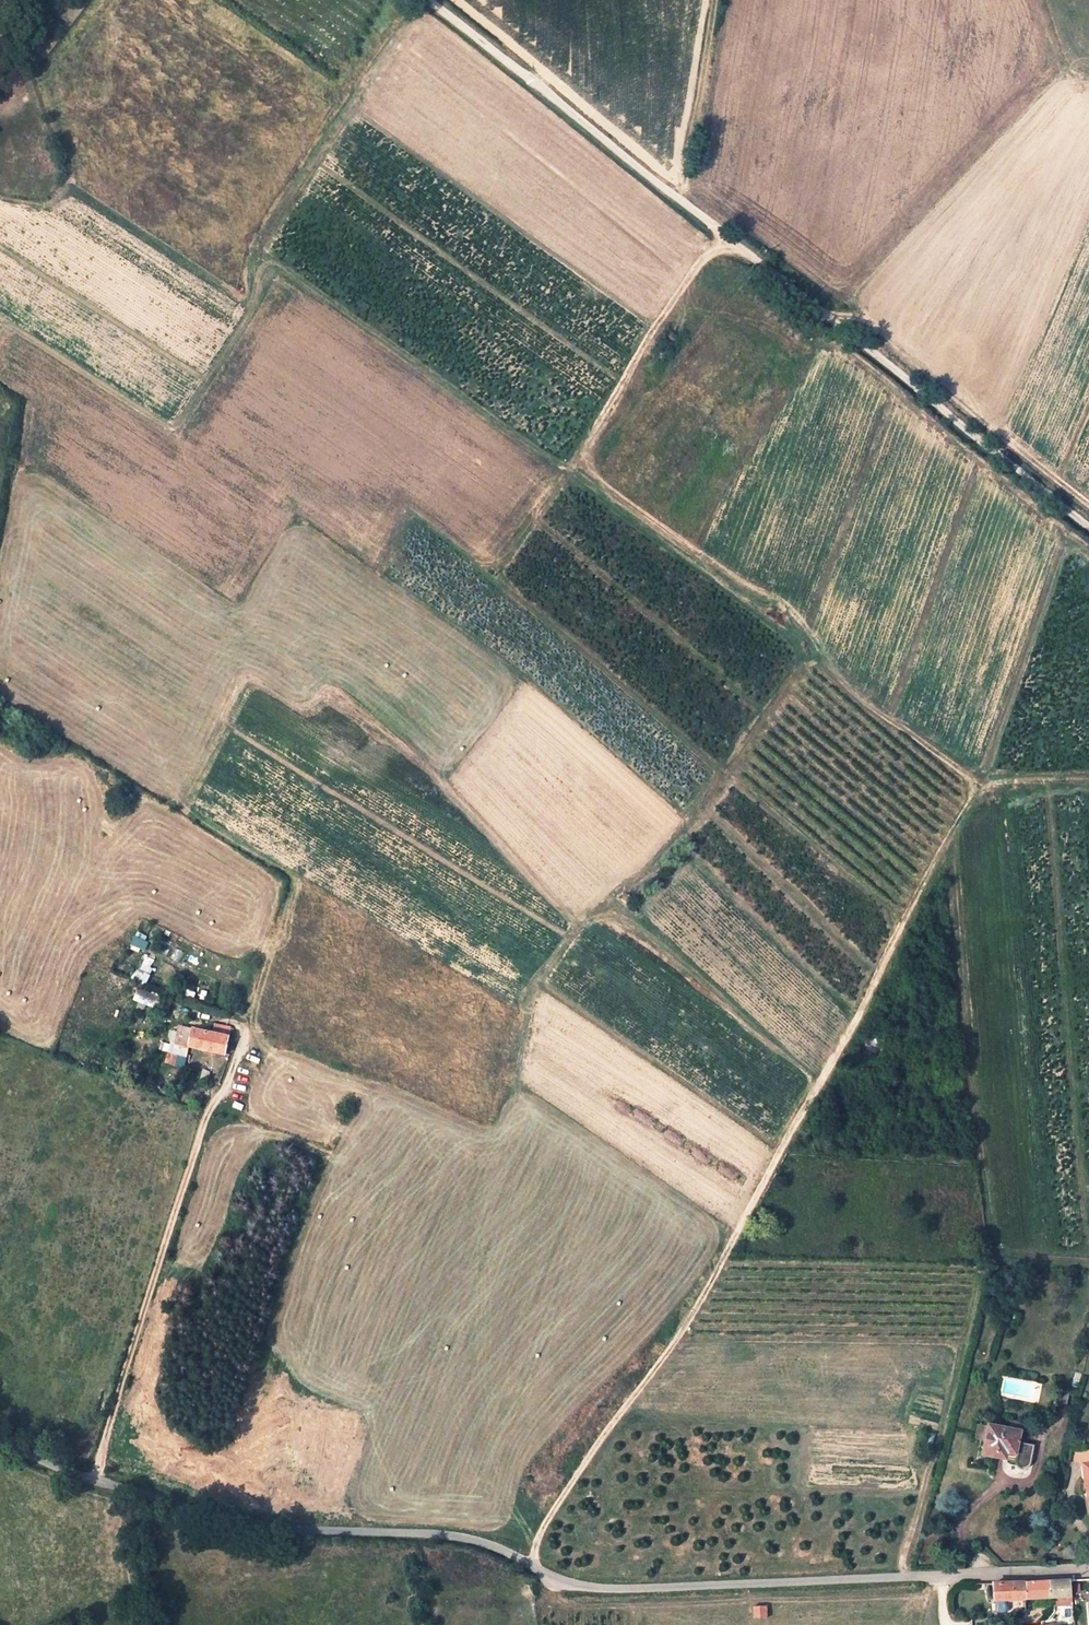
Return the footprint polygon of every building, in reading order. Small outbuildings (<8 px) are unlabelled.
[(670,339),(663,333),(651,350),(659,355),(670,339)] [(146,983),(153,959),(141,956),(134,980),(146,983)] [(205,1030),(215,1033),(218,1024),(208,1021),(205,1030)] [(224,1021),(222,1026),(231,1030),(233,1024),(224,1021)] [(218,1024),(215,1033),(229,1038),(231,1030),(222,1026),(218,1024)] [(191,1033),(188,1042),(209,1049),(215,1033),(205,1030),(193,1026),(191,1033)] [(188,1042),(191,1033),(185,1031),(182,1040),(188,1042)] [(215,1033),(209,1049),(224,1054),(229,1038),(215,1033)] [(164,1063),(183,1068),(189,1049),(170,1043),(164,1063)] [(1073,1387),(1063,1385),(1060,1403),(1069,1405),(1073,1387)] [(584,1397),(596,1404),(602,1392),(591,1386),(584,1397)] [(1018,1455),(1017,1462),(1016,1468),(1022,1471),(1024,1472),(1026,1472),(1028,1471),(1030,1470),(1031,1468),(1032,1464),(1035,1443),(1018,1440),(1020,1430),(1023,1431),(1025,1421),(1011,1419),(1009,1429),(990,1426),(990,1427),(979,1425),(977,1438),(988,1439),(986,1457),(1004,1460),(1006,1453),(1018,1455)] [(1006,1453),(1004,1460),(1017,1462),(1018,1455),(1006,1453)] [(1085,1480),(1080,1481),(1088,1518),(1088,1489),(1087,1490),(1085,1480)] [(1025,1600),(1073,1596),(1072,1580),(1024,1583),(992,1584),(992,1600),(1025,1600)] [(766,1607),(754,1607),(754,1620),(766,1619),(766,1607)]
